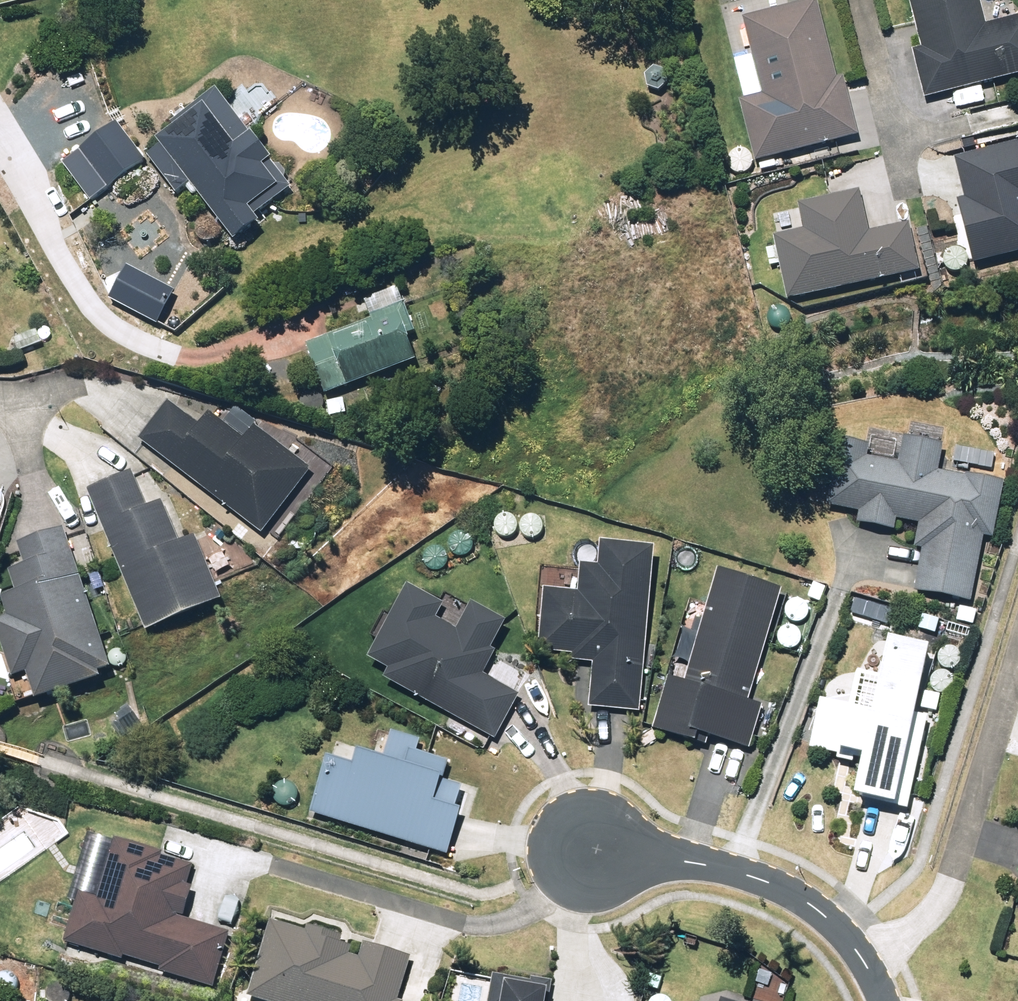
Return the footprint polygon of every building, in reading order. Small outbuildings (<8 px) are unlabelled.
[(985,26),(978,0),(908,0),(922,51),(912,54),(925,102),(1017,78),(1017,17),(985,26)] [(845,77),(838,79),(818,1),(744,20),(754,59),(735,64),(745,103),(741,104),(757,166),(861,139),(845,77)] [(151,162),(180,199),(194,188),(240,248),(264,230),(257,222),(294,193),(289,185),(289,179),(282,169),(278,169),(249,130),(256,125),(257,116),(253,110),(244,108),(235,114),(219,94),(212,99),(209,96),(192,110),(194,113),(173,129),(179,135),(163,147),(166,151),(151,162)] [(119,127),(66,166),(92,204),(146,165),(119,127)] [(954,159),(964,200),(956,202),(973,269),(1017,258),(1017,143),(954,159)] [(910,226),(869,235),(860,194),(797,207),(803,233),(774,239),(787,304),(921,277),(910,226)] [(329,399),(420,365),(411,341),(418,338),(401,293),(368,305),(375,324),(310,348),(329,399)] [(21,355),(43,346),(38,332),(16,341),(21,355)] [(212,413),(201,428),(170,404),(139,443),(263,537),(314,471),(256,427),(247,439),(212,413)] [(870,459),(872,449),(834,441),(824,488),(833,490),(829,509),(862,516),(859,526),(897,534),(899,523),(919,527),(914,550),(925,552),(916,594),(971,605),(985,541),(993,543),(1005,486),(966,478),(966,480),(939,475),(945,448),(904,440),(899,465),(870,459)] [(165,503),(149,510),(133,473),(88,492),(152,637),(226,604),(196,537),(183,543),(165,503)] [(535,518),(529,517),(523,523),(520,530),(525,538),(532,541),(537,540),(543,536),(545,529),(543,522),(535,518)] [(512,518),(507,518),(500,521),(498,525),(498,529),(498,534),(502,539),(508,539),(514,539),(518,534),(519,527),(516,521),(512,518)] [(113,673),(67,530),(19,545),(26,568),(11,573),(18,596),(3,601),(9,619),(0,622),(0,638),(14,682),(29,677),(37,705),(101,685),(99,678),(113,673)] [(470,536),(463,534),(459,533),(450,538),(449,547),(453,555),(461,560),(471,556),(475,543),(470,536)] [(592,710),(642,715),(658,553),(606,548),(603,572),(585,572),(583,598),(549,595),(541,655),(575,659),(574,664),(595,667),(592,710)] [(440,549),(435,550),(429,553),(426,557),(426,565),(429,569),(434,572),(438,573),(445,571),(448,565),(449,559),(449,555),(444,551),(440,549)] [(783,585),(721,567),(686,684),(670,680),(653,734),(699,748),(704,740),(750,749),(764,709),(749,699),(783,585)] [(821,602),(826,587),(814,583),(810,598),(821,602)] [(494,654),(509,626),(477,609),(462,636),(440,624),(448,610),(410,589),(370,662),(393,675),(388,683),(499,743),(523,697),(488,678),(500,657),(494,654)] [(805,602),(800,601),(793,603),(789,607),(788,614),(790,622),(798,625),(806,622),(811,614),(808,607),(805,602)] [(978,613),(961,608),(958,619),(975,626),(978,613)] [(942,624),(925,617),(919,630),(937,637),(942,624)] [(793,627),(788,628),(781,632),(780,638),(782,647),(789,651),(799,648),(804,640),(802,634),(799,629),(793,627)] [(953,649),(950,648),(947,649),(942,651),(939,658),(941,667),(950,671),(959,670),(963,662),(961,653),(953,649)] [(937,656),(893,649),(878,717),(854,715),(853,710),(823,705),(813,752),(839,759),(839,762),(856,767),(858,762),(867,765),(861,805),(902,813),(909,812),(930,721),(923,719),(937,656)] [(946,672),(941,672),(934,677),(932,684),(934,693),(943,697),(949,695),(954,690),(955,681),(950,673),(946,672)] [(420,756),(424,744),(394,735),(386,763),(362,756),(357,770),(329,761),(313,816),(451,858),(464,815),(458,813),(466,789),(445,783),(451,765),(420,756)] [(100,900),(83,895),(68,945),(214,988),(230,934),(187,921),(197,889),(191,887),(197,868),(117,844),(100,900)] [(412,960),(268,916),(243,998),(253,1000),(399,1000),(412,960)] [(554,995),(555,985),(495,978),(490,1000),(553,1000),(554,995)]
